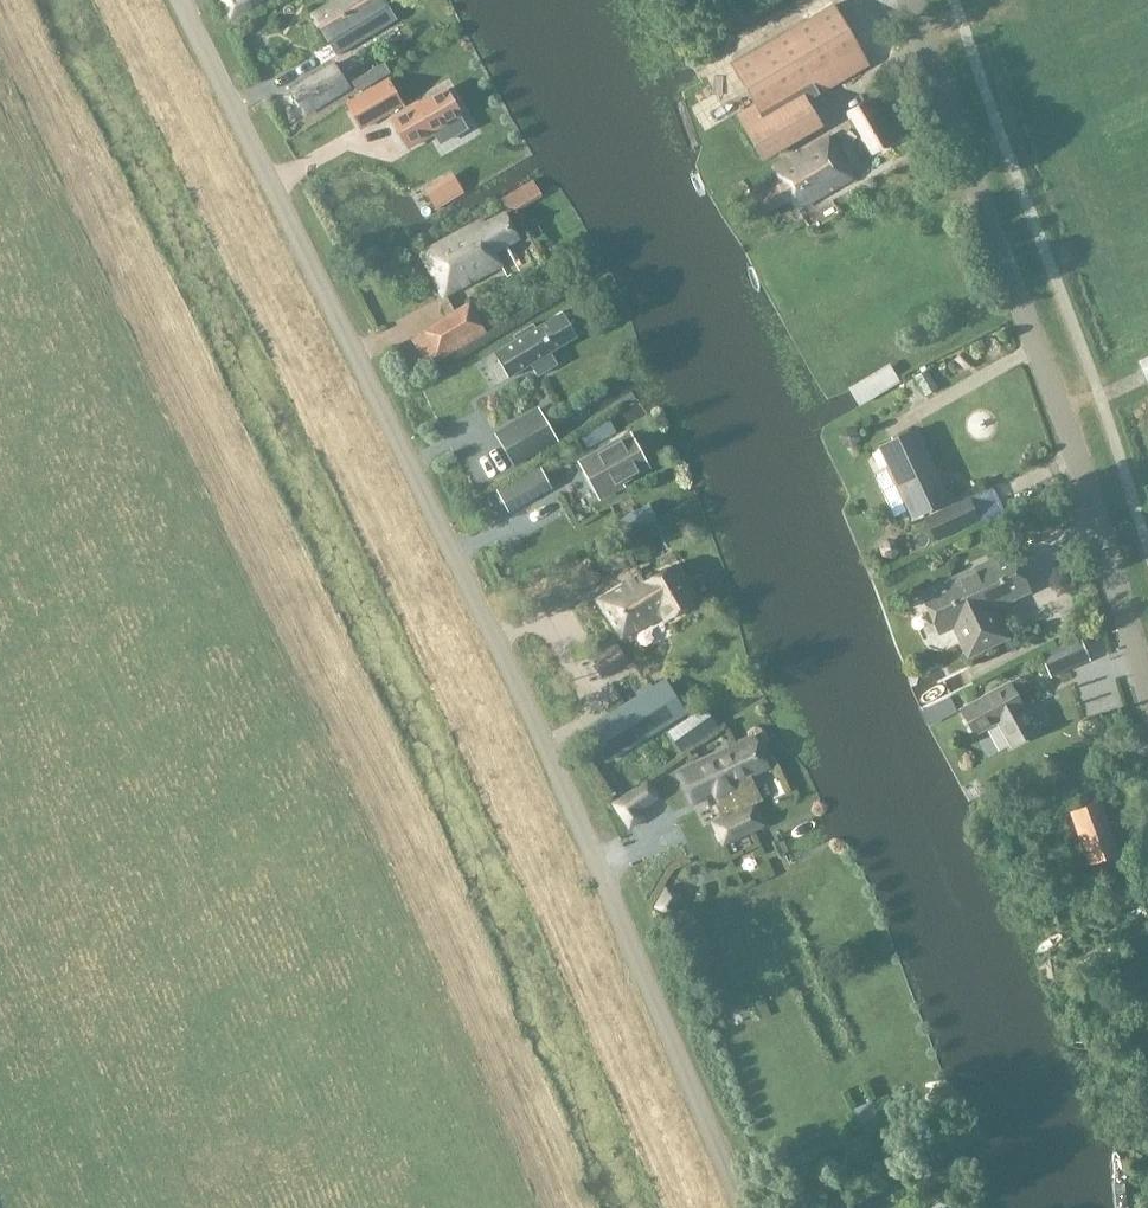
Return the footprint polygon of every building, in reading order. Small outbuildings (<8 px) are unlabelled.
[(337,57),(396,21),(383,0),(340,0),(313,17),(337,57)] [(731,65),(755,107),(735,118),(760,160),(820,125),(806,102),(869,66),(833,5),(731,65)] [(289,91),(305,115),(307,117),(338,97),(351,89),(348,84),(334,62),(289,91)] [(379,66),(351,82),(356,92),(384,75),(379,66)] [(349,105),(363,130),(394,112),(398,120),(395,122),(407,144),(460,114),(447,91),(407,114),(389,82),(349,105)] [(849,113),(873,154),(894,142),(870,101),(849,113)] [(856,160),(867,149),(852,135),(841,147),(856,160)] [(774,171),(780,182),(754,197),(765,216),(791,201),(798,211),(852,179),(829,139),(774,171)] [(421,253),(443,296),(501,266),(494,252),(518,240),(505,215),(484,226),(481,222),(421,253)] [(468,305),(423,331),(439,358),(484,333),(468,305)] [(515,340),(493,353),(508,379),(530,366),(537,377),(557,365),(550,354),(577,338),(572,329),(562,312),(535,328),(533,324),(513,336),(515,340)] [(1147,385),(1147,357),(1138,362),(1139,365),(1147,385)] [(923,371),(909,376),(914,390),(928,386),(923,371)] [(514,468),(558,441),(537,408),(494,435),(514,468)] [(949,502),(915,431),(880,448),(914,519),(949,502)] [(630,436),(581,463),(592,483),(596,491),(617,479),(620,484),(648,469),(630,436)] [(539,468),(521,477),(532,497),(549,487),(539,468)] [(499,485),(480,490),(486,511),(506,505),(499,485)] [(934,543),(977,523),(968,504),(925,523),(934,543)] [(1044,570),(1034,530),(1013,535),(1023,575),(1044,570)] [(1029,592),(1011,553),(921,595),(940,635),(954,628),(968,658),(1008,639),(994,608),(1029,592)] [(601,601),(623,638),(661,616),(665,624),(698,604),(675,565),(644,583),(641,577),(601,601)] [(1086,653),(1080,639),(1079,637),(1040,654),(1051,679),(1090,662),(1086,653)] [(591,659),(602,678),(627,664),(616,644),(591,659)] [(667,681),(586,731),(606,763),(686,714),(667,681)] [(1036,733),(1022,708),(1031,703),(1027,695),(1018,699),(1009,684),(961,711),(974,735),(998,722),(1012,747),(1036,733)] [(697,711),(668,732),(683,753),(712,732),(697,711)] [(749,777),(769,767),(755,738),(697,767),(723,818),(713,823),(724,845),(763,826),(753,804),(761,800),(749,777)] [(649,783),(615,804),(631,828),(644,820),(639,812),(659,799),(649,783)] [(1070,813),(1090,867),(1120,856),(1100,802),(1070,813)] [(655,908),(670,916),(680,897),(665,889),(655,908)] [(869,1098),(853,1102),(857,1119),(873,1115),(869,1098)]
